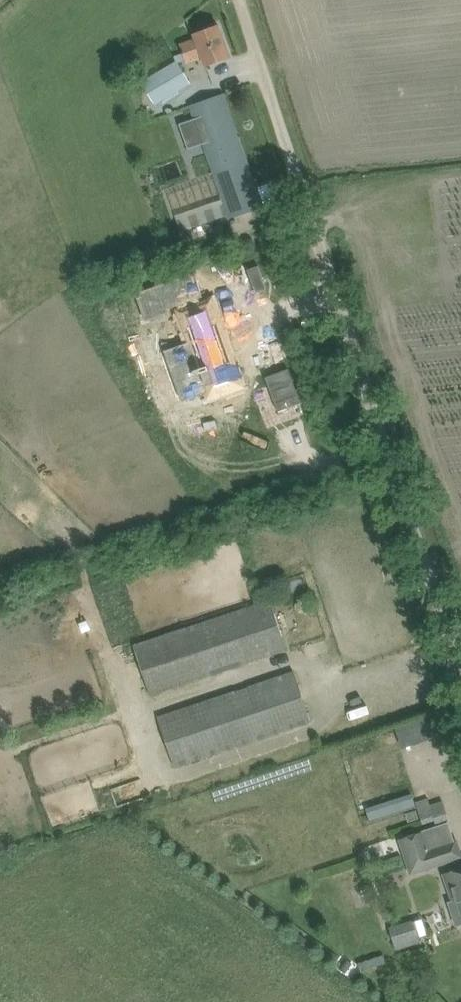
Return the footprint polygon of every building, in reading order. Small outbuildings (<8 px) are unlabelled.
[(203,56),(207,66),(231,57),(218,24),(194,33),(196,38),(180,44),(187,62),(203,56)] [(141,81),(154,104),(190,83),(177,61),(141,81)] [(204,100),(191,105),(230,217),(262,206),(223,93),(204,100)] [(180,229),(209,219),(210,223),(221,220),(216,202),(200,207),(193,187),(169,195),(180,229)] [(205,384),(185,391),(190,408),(211,401),(214,409),(244,399),(241,390),(238,391),(231,369),(234,368),(216,315),(186,326),(205,384)] [(288,368),(265,377),(278,411),(301,402),(288,368)] [(134,645),(150,694),(287,649),(270,599),(134,645)] [(158,716),(175,766),(291,727),(310,721),(294,671),(158,716)] [(397,728),(405,748),(448,731),(440,711),(397,728)] [(372,820),(418,804),(413,791),(367,807),(372,820)] [(443,802),(431,806),(437,824),(449,819),(443,802)] [(401,840),(412,873),(460,857),(460,855),(451,824),(401,840)] [(445,875),(450,888),(455,886),(459,899),(449,902),(457,926),(460,924),(460,869),(445,875)] [(390,929),(397,951),(420,943),(413,922),(390,929)]
